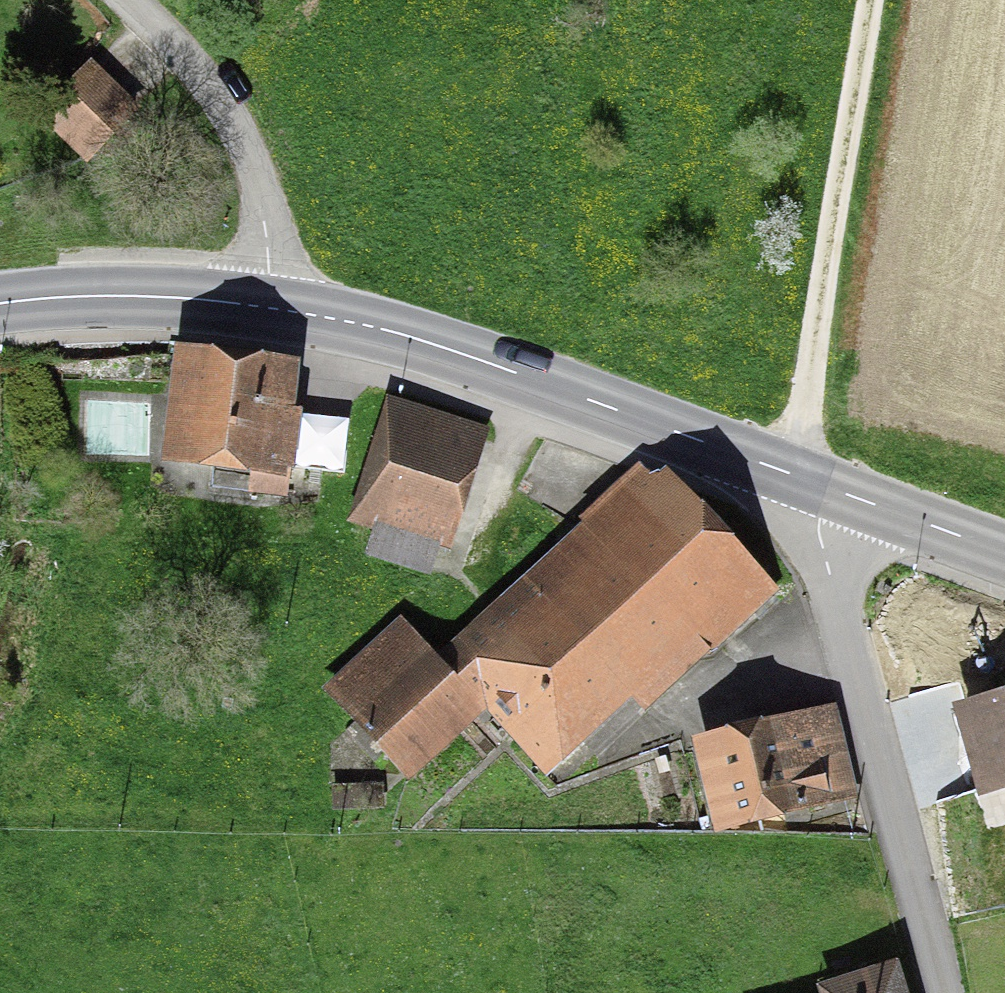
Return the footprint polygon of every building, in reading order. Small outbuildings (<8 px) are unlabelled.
[(85,68),(42,115),(91,160),(134,113),(85,68)] [(292,380),(163,368),(150,493),(280,505),(292,380)] [(485,443),(382,415),(348,542),(452,569),(485,443)] [(430,666),(474,712),(534,775),(607,707),(622,723),(760,594),(641,468),(430,666)] [(474,712),(430,666),(396,629),(331,689),(409,772),(474,712)] [(835,708),(690,742),(713,841),(859,807),(835,708)] [(946,726),(970,816),(1004,807),(1004,710),(946,726)] [(380,783),(331,783),(331,812),(380,811),(380,783)] [(887,976),(834,992),(893,992),(887,976)]
